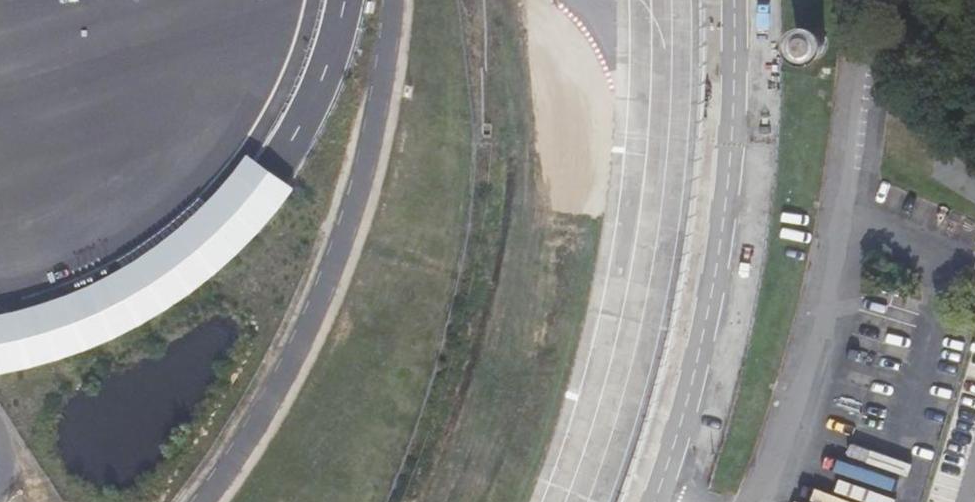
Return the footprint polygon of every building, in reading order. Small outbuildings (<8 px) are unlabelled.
[(824,48),(825,39),(820,33),(812,30),(807,31),(801,37),(799,45),(803,52),(810,56),(819,54),(824,48)]
